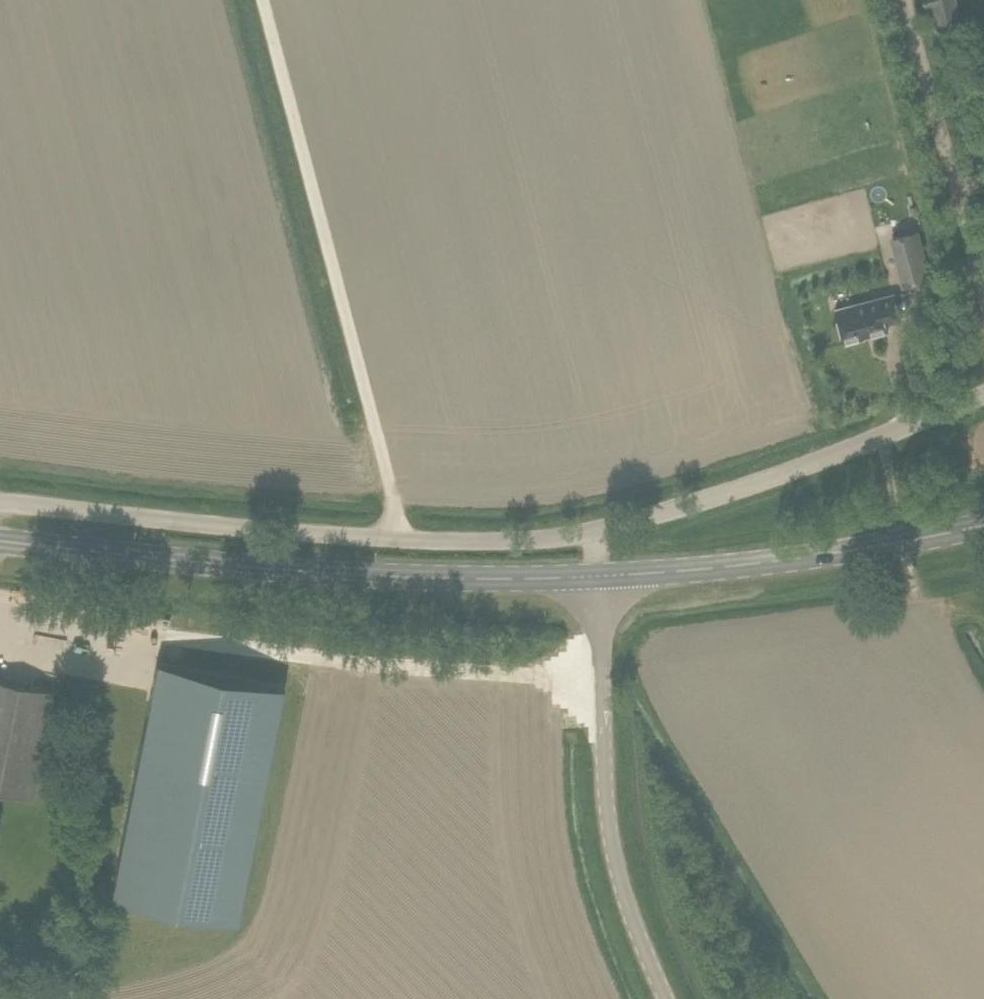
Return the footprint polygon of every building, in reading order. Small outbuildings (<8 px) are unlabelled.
[(956,0),(927,0),(929,6),(934,4),(936,11),(938,11),(942,27),(960,23),(958,12),(959,11),(956,0)] [(920,229),(897,235),(903,260),(915,257),(921,278),(932,275),(920,229)] [(902,318),(895,293),(837,308),(841,323),(837,324),(834,328),(836,335),(840,338),(845,336),(846,342),(864,338),(864,335),(889,329),(887,322),(902,318)] [(283,685),(165,661),(117,896),(235,920),(283,685)] [(35,797),(57,688),(0,677),(0,790),(35,797)]
